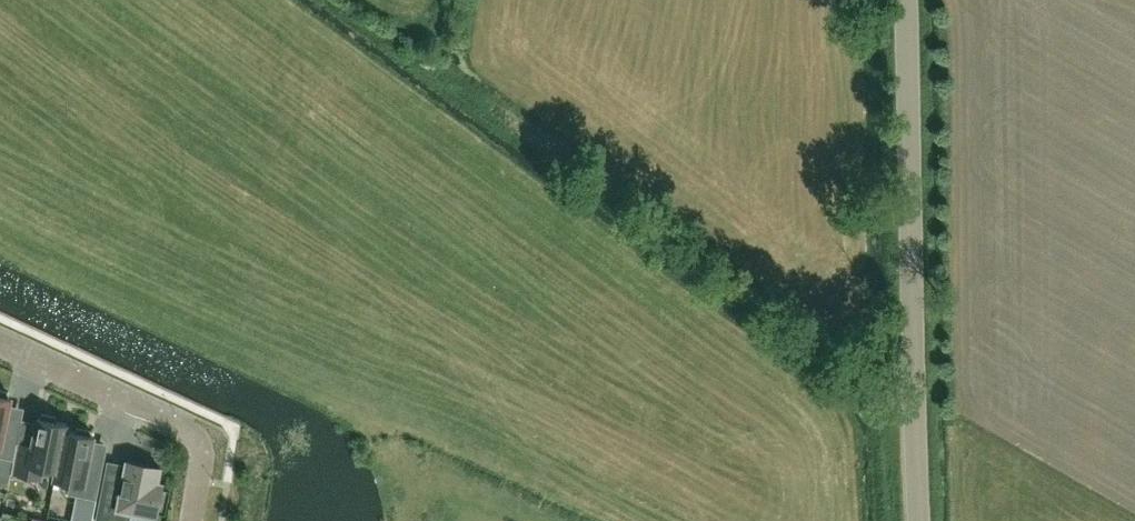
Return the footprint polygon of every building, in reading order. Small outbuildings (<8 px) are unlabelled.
[(14,459),(18,441),(20,429),(5,426),(10,397),(8,396),(9,392),(0,390),(0,456),(14,459)] [(56,478),(66,423),(56,421),(57,417),(42,414),(41,418),(38,417),(33,444),(18,441),(14,459),(11,472),(40,477),(43,466),(57,469),(55,477),(56,478)] [(67,423),(66,423),(56,478),(70,480),(68,493),(97,499),(103,468),(87,465),(94,435),(91,435),(92,430),(77,427),(76,432),(66,430),(67,423)] [(165,513),(170,489),(162,487),(162,483),(157,482),(160,466),(127,460),(123,482),(105,478),(97,520),(129,520),(131,511),(156,516),(157,511),(165,513)]
